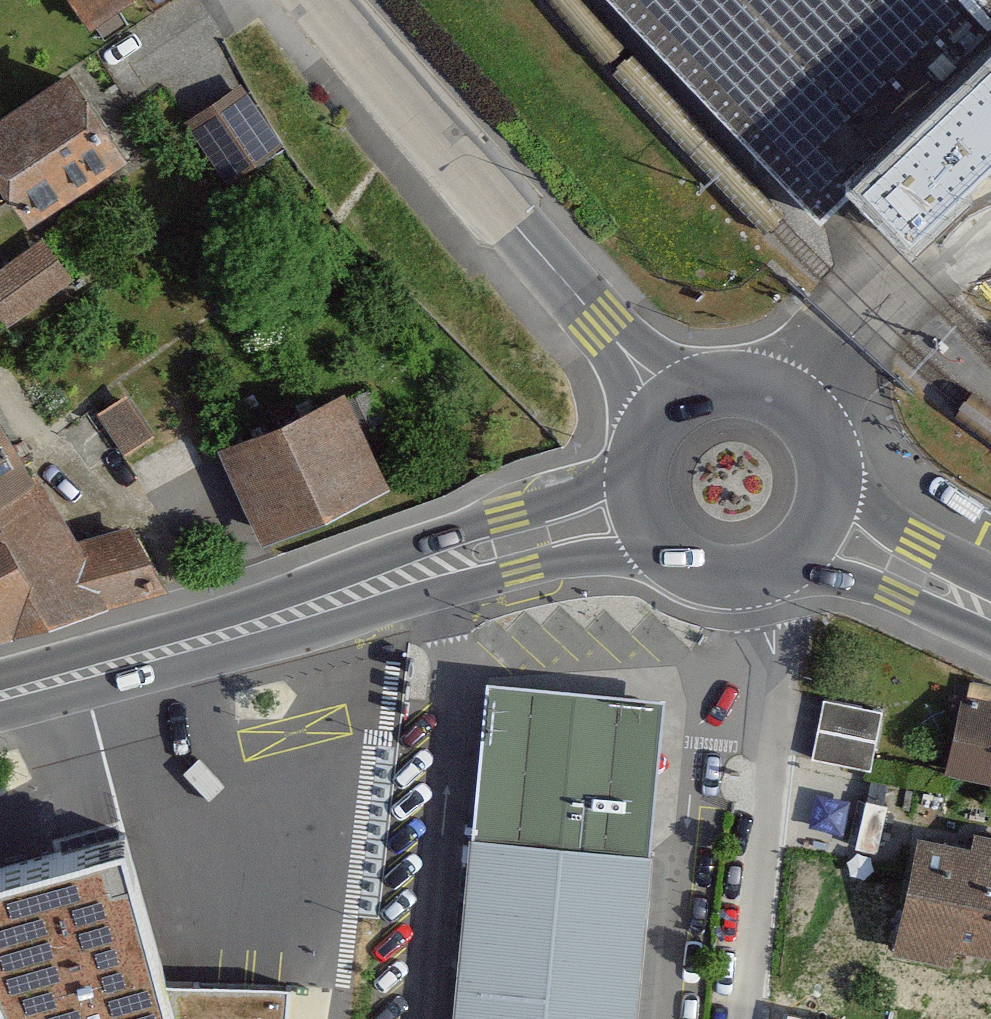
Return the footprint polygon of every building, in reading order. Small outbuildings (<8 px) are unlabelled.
[(90,22),(124,0),(75,0),(90,22)] [(821,209),(834,197),(990,48),(990,0),(621,0),(821,209)] [(69,74),(0,117),(0,170),(30,217),(123,158),(69,74)] [(278,145),(239,87),(188,121),(227,179),(278,145)] [(8,318),(66,274),(39,239),(0,269),(0,308),(8,318)] [(344,392),(223,448),(265,538),(386,482),(344,392)] [(159,585),(127,524),(69,545),(0,420),(0,633),(159,585)] [(488,684),(474,838),(647,854),(661,700),(488,684)] [(962,698),(947,771),(990,780),(990,703),(962,698)] [(878,711),(824,700),(813,756),(867,767),(878,711)] [(976,833),(973,847),(919,836),(897,951),(950,962),(954,944),(990,951),(990,836),(976,833)] [(128,834),(0,868),(0,1018),(296,1018),(303,985),(168,980),(128,834)] [(647,854),(474,838),(457,1018),(631,1018),(647,854)]
